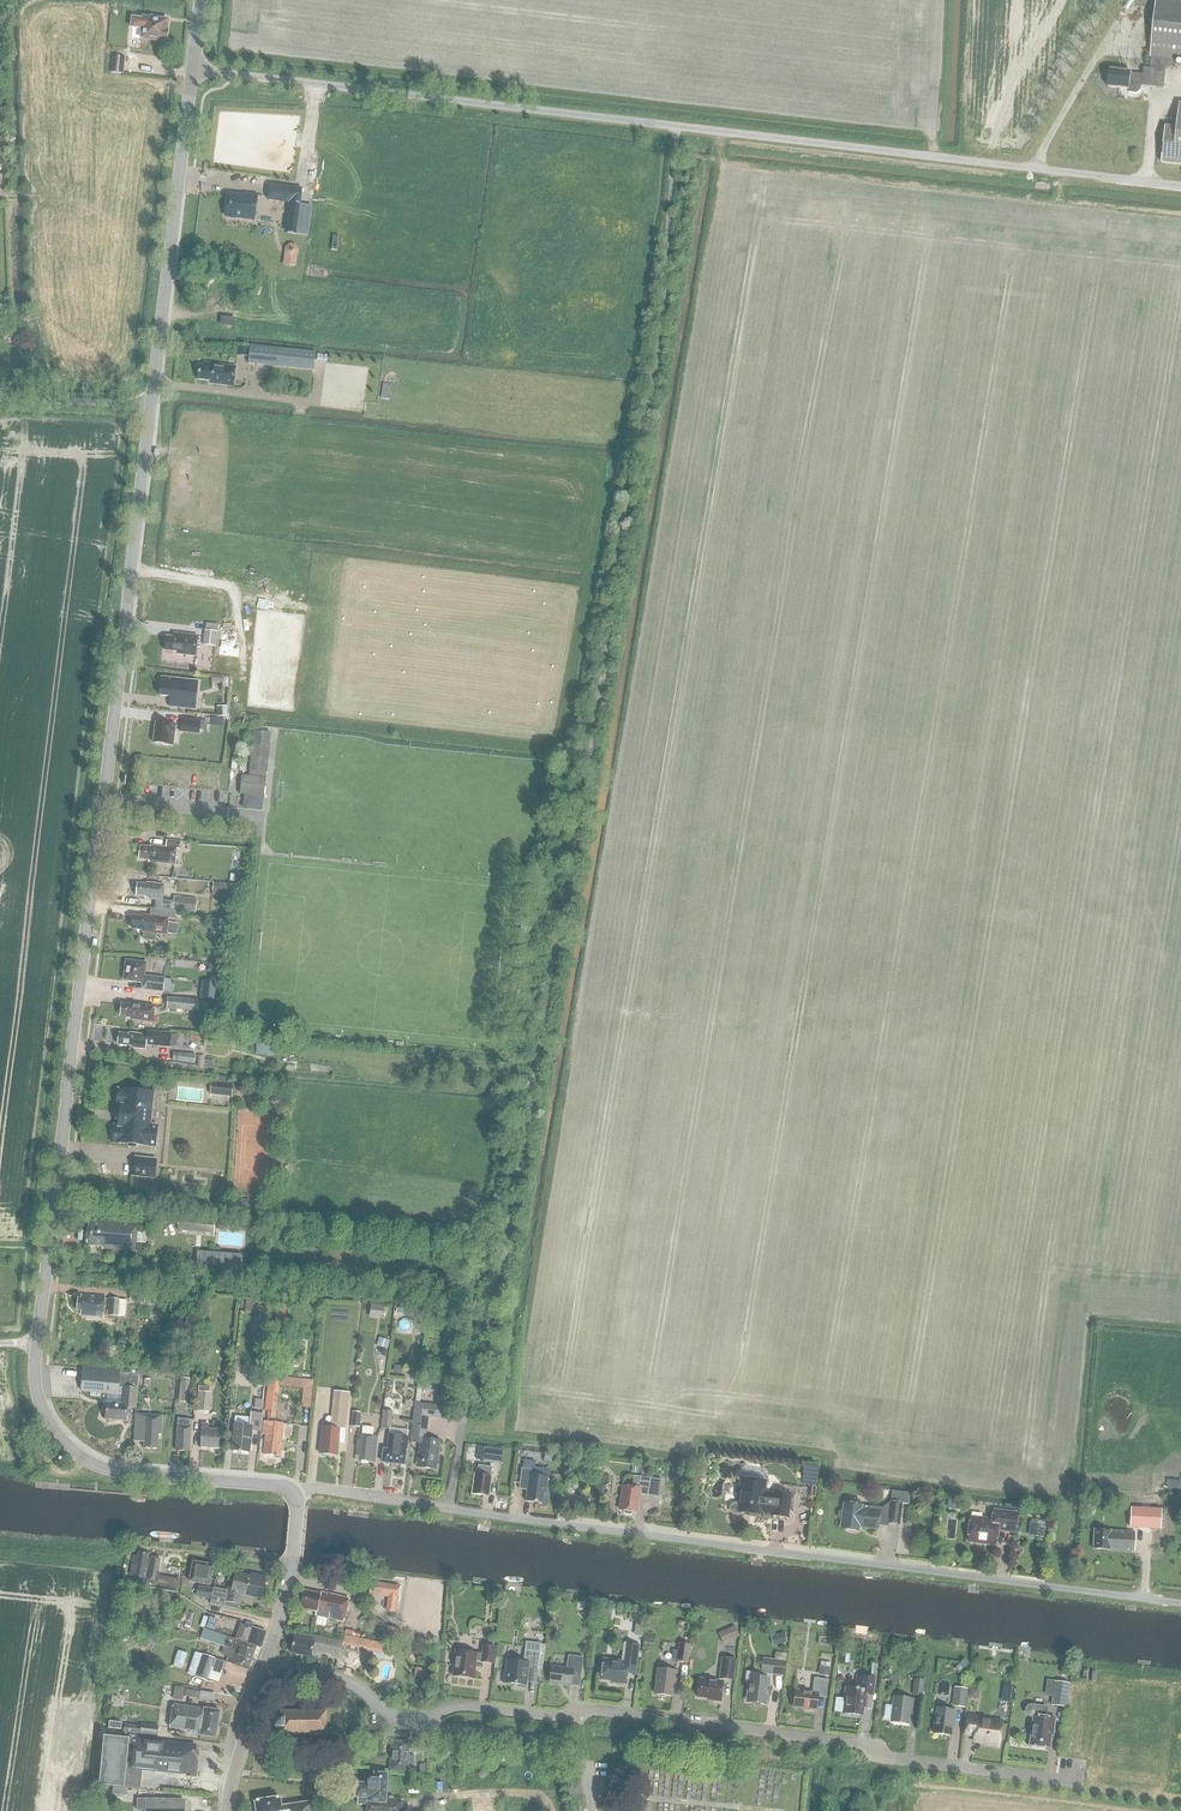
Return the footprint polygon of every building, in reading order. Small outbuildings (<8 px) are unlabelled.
[(1180,59),(1180,0),(1156,0),(1150,56),(1151,56),(1150,68),(1143,68),(1143,75),(1131,74),(1131,73),(1110,70),(1108,87),(1129,90),(1129,92),(1137,93),(1141,90),(1141,86),(1164,88),(1166,68),(1176,69),(1177,59),(1180,59)] [(167,21),(143,19),(143,20),(132,19),(131,29),(143,30),(142,40),(165,42),(165,41),(168,40),(168,35),(166,33),(167,32),(166,31),(167,21)] [(110,73),(123,74),(125,57),(112,56),(110,73)] [(1180,165),(1180,105),(1177,129),(1165,127),(1161,163),(1180,165)] [(302,189),(269,184),(267,199),(288,202),(285,226),(284,232),(308,236),(309,230),(312,206),(300,204),(302,189)] [(225,216),(254,220),(257,196),(246,195),(246,197),(228,195),(225,216)] [(284,253),(298,255),(299,249),(295,244),(289,243),(285,247),(284,253)] [(235,319),(222,318),(221,325),(234,327),(235,319)] [(236,355),(248,357),(250,345),(237,344),(236,355)] [(289,360),(311,362),(312,352),(250,345),(248,364),(288,368),(289,360)] [(236,367),(204,363),(204,366),(200,366),(198,379),(212,381),(211,383),(233,386),(236,367)] [(385,397),(394,398),(396,383),(387,382),(385,397)] [(217,632),(204,630),(203,645),(216,647),(217,632)] [(198,637),(174,634),(174,638),(166,637),(165,651),(178,652),(177,654),(195,656),(198,637)] [(211,682),(222,683),(223,676),(212,675),(211,682)] [(175,708),(195,710),(198,681),(160,676),(158,696),(176,698),(175,708)] [(227,716),(227,706),(217,706),(217,717),(227,716)] [(200,729),(201,720),(182,718),(181,727),(200,729)] [(153,743),(173,746),(176,725),(156,722),(153,743)] [(266,772),(271,732),(253,730),(249,770),(266,772)] [(264,796),(266,772),(249,770),(249,776),(241,775),(239,793),(264,796)] [(190,860),(192,846),(176,844),(176,850),(150,847),(150,849),(140,848),(139,860),(152,861),(151,864),(174,866),(175,858),(190,860)] [(203,874),(192,873),(192,881),(202,881),(203,874)] [(164,886),(146,884),(146,885),(137,884),(136,896),(148,897),(147,899),(163,901),(164,886)] [(172,909),(195,912),(197,900),(174,896),(172,909)] [(156,934),(167,935),(169,919),(175,920),(176,912),(157,909),(156,917),(143,915),(143,918),(133,917),(132,928),(145,930),(144,940),(155,942),(156,934)] [(210,933),(221,935),(223,920),(212,919),(210,933)] [(171,991),(172,980),(144,976),(145,964),(127,962),(124,980),(142,983),(141,990),(163,993),(163,990),(171,991)] [(207,972),(221,973),(222,964),(208,963),(207,972)] [(218,982),(202,981),(200,1000),(216,1001),(218,982)] [(166,1009),(197,1012),(198,1001),(167,998),(166,1009)] [(132,1020),(153,1023),(155,1007),(131,1004),(131,1006),(121,1005),(120,1016),(133,1018),(132,1020)] [(145,1050),(146,1045),(169,1047),(170,1035),(147,1032),(147,1035),(129,1034),(128,1035),(119,1034),(118,1045),(131,1047),(130,1048),(145,1050)] [(228,1039),(205,1037),(204,1045),(227,1047),(228,1039)] [(256,1043),(256,1054),(273,1055),(274,1044),(256,1043)] [(174,1053),(173,1061),(193,1062),(194,1055),(174,1053)] [(198,1056),(197,1068),(214,1069),(214,1061),(205,1060),(205,1057),(198,1056)] [(210,1095),(231,1097),(233,1084),(225,1083),(213,1082),(211,1082),(210,1095)] [(153,1093),(117,1089),(116,1106),(120,1107),(119,1113),(116,1112),(116,1120),(118,1120),(118,1126),(114,1126),(112,1143),(129,1145),(128,1147),(136,1148),(136,1145),(155,1147),(157,1126),(150,1125),(153,1093)] [(133,1176),(154,1179),(156,1159),(135,1157),(133,1176)] [(137,1224),(108,1222),(108,1224),(89,1222),(87,1245),(102,1247),(102,1249),(135,1252),(136,1243),(144,1243),(146,1243),(146,1234),(145,1233),(137,1232),(137,1224)] [(124,1265),(137,1266),(138,1256),(125,1255),(124,1265)] [(145,1291),(131,1290),(130,1302),(145,1302),(145,1291)] [(155,1302),(172,1303),(172,1295),(156,1294),(155,1302)] [(80,1316),(103,1318),(105,1297),(81,1295),(80,1299),(78,1299),(76,1311),(80,1311),(80,1316)] [(253,1313),(254,1306),(255,1299),(246,1298),(245,1311),(253,1313)] [(108,1316),(117,1317),(119,1300),(110,1299),(108,1316)] [(278,1302),(275,1327),(284,1328),(287,1303),(278,1302)] [(384,1306),(371,1305),(369,1317),(382,1319),(384,1306)] [(263,1321),(267,1321),(269,1308),(254,1306),(253,1313),(253,1315),(259,1316),(259,1317),(263,1318),(263,1321)] [(390,1341),(379,1338),(376,1346),(387,1349),(390,1341)] [(123,1387),(137,1389),(139,1372),(83,1368),(82,1391),(118,1394),(119,1388),(122,1388),(123,1387)] [(178,1402),(188,1403),(190,1379),(180,1378),(178,1402)] [(267,1418),(275,1419),(279,1380),(269,1378),(265,1411),(268,1411),(267,1418)] [(313,1380),(280,1378),(279,1387),(303,1389),(301,1407),(311,1408),(313,1380)] [(210,1387),(198,1386),(196,1411),(209,1412),(211,1393),(210,1393),(210,1387)] [(136,1408),(137,1389),(123,1387),(122,1388),(121,1404),(106,1403),(105,1420),(126,1421),(127,1408),(136,1408)] [(344,1443),(350,1392),(334,1391),(330,1428),(322,1427),(319,1454),(337,1456),(338,1442),(344,1443)] [(254,1409),(261,1409),(262,1400),(255,1399),(254,1409)] [(441,1407),(415,1403),(410,1440),(420,1441),(417,1467),(436,1469),(439,1440),(425,1439),(428,1417),(440,1418),(441,1407)] [(381,1427),(391,1428),(392,1412),(383,1410),(381,1427)] [(260,1432),(262,1414),(250,1412),(250,1418),(235,1416),(231,1451),(249,1453),(251,1431),(260,1432)] [(360,1412),(352,1412),(351,1427),(359,1427),(360,1412)] [(158,1435),(161,1435),(162,1416),(136,1415),(134,1442),(144,1442),(144,1449),(158,1450),(158,1435)] [(192,1420),(177,1419),(175,1450),(189,1451),(191,1427),(192,1420)] [(280,1456),(283,1424),(263,1422),(262,1434),(265,1434),(263,1454),(280,1456)] [(208,1424),(202,1424),(200,1448),(219,1449),(220,1430),(207,1429),(208,1424)] [(370,1460),(374,1461),(377,1436),(357,1434),(355,1455),(360,1456),(359,1460),(370,1461),(370,1460)] [(382,1462),(404,1465),(406,1451),(407,1438),(388,1435),(387,1449),(383,1449),(382,1462)] [(503,1449),(486,1447),(484,1462),(501,1464),(503,1449)] [(545,1451),(544,1462),(551,1463),(553,1452),(545,1451)] [(810,1464),(807,1483),(821,1485),(824,1466),(810,1464)] [(492,1467),(478,1465),(477,1475),(475,1474),(472,1494),(488,1496),(492,1467)] [(638,1474),(647,1475),(648,1466),(639,1465),(638,1474)] [(671,1478),(681,1480),(683,1469),(672,1468),(671,1478)] [(525,1501),(548,1504),(549,1494),(546,1493),(548,1479),(531,1476),(531,1470),(521,1469),(519,1484),(528,1485),(525,1501)] [(650,1478),(634,1476),(632,1488),(623,1486),(620,1510),(623,1511),(623,1512),(625,1514),(630,1515),(632,1513),(632,1512),(636,1512),(638,1494),(647,1496),(650,1478)] [(774,1492),(774,1494),(763,1493),(764,1481),(742,1479),(742,1481),(739,1481),(738,1491),(741,1491),(739,1504),(734,1504),(732,1505),(730,1507),(730,1510),(731,1512),(733,1514),(741,1515),(741,1512),(760,1514),(761,1512),(771,1513),(771,1516),(787,1518),(790,1494),(774,1492)] [(816,1487),(808,1486),(807,1496),(815,1497),(816,1487)] [(892,1490),(890,1502),(901,1503),(908,1504),(910,1493),(892,1490)] [(860,1505),(860,1503),(860,1502),(860,1501),(859,1500),(853,1499),(852,1500),(852,1501),(851,1502),(851,1504),(843,1503),(842,1511),(840,1511),(838,1512),(837,1517),(839,1519),(841,1519),(840,1529),(858,1532),(859,1527),(877,1529),(879,1511),(861,1509),(861,1505),(860,1505)] [(901,1503),(890,1502),(887,1523),(898,1525),(901,1503)] [(1161,1509),(1131,1508),(1130,1528),(1160,1529),(1161,1509)] [(998,1528),(1015,1530),(1018,1512),(993,1509),(992,1518),(971,1516),(968,1540),(996,1543),(998,1528)] [(1030,1522),(1029,1535),(1043,1537),(1045,1523),(1030,1522)] [(1135,1532),(1093,1530),(1092,1549),(1134,1551),(1135,1532)] [(148,1554),(139,1553),(138,1556),(134,1556),(130,1575),(139,1577),(137,1584),(145,1586),(150,1559),(148,1558),(148,1554)] [(147,1581),(147,1589),(178,1594),(181,1580),(158,1576),(158,1572),(159,1568),(158,1567),(159,1559),(151,1557),(146,1581),(147,1581)] [(189,1581),(210,1585),(211,1579),(210,1579),(213,1566),(193,1562),(190,1575),(189,1581)] [(251,1577),(235,1574),(232,1589),(228,1588),(227,1591),(213,1588),(212,1589),(210,1604),(224,1606),(225,1602),(240,1604),(242,1594),(260,1598),(264,1577),(251,1575),(251,1577)] [(368,1595),(397,1599),(399,1585),(370,1582),(368,1595)] [(196,1596),(210,1599),(212,1589),(198,1586),(196,1596)] [(320,1595),(304,1591),(301,1607),(302,1608),(316,1611),(315,1617),(343,1622),(348,1599),(321,1593),(320,1595)] [(581,1612),(586,1618),(594,1611),(588,1605),(581,1612)] [(645,1622),(646,1614),(630,1612),(629,1621),(636,1621),(645,1622)] [(198,1632),(201,1615),(189,1613),(187,1619),(179,1618),(177,1629),(198,1632)] [(266,1632),(240,1624),(235,1639),(261,1647),(266,1632)] [(149,1626),(144,1645),(158,1648),(162,1629),(149,1626)] [(388,1626),(387,1637),(396,1639),(398,1628),(388,1626)] [(739,1637),(734,1626),(726,1630),(731,1641),(739,1637)] [(224,1646),(227,1636),(203,1629),(200,1638),(224,1646)] [(644,1643),(654,1644),(655,1633),(645,1632),(644,1643)] [(120,1641),(124,1648),(136,1640),(132,1633),(120,1641)] [(770,1636),(772,1645),(787,1642),(785,1633),(770,1636)] [(331,1655),(339,1657),(342,1643),(303,1634),(302,1640),(294,1638),(291,1653),(310,1658),(312,1649),(331,1653),(331,1655)] [(248,1670),(256,1647),(227,1637),(224,1647),(231,1649),(226,1662),(248,1670)] [(385,1644),(366,1640),(364,1649),(364,1650),(382,1654),(385,1644)] [(537,1670),(539,1652),(540,1644),(526,1642),(524,1662),(507,1660),(505,1671),(504,1671),(503,1682),(526,1685),(528,1669),(537,1670)] [(691,1645),(678,1643),(676,1662),(688,1663),(691,1645)] [(635,1674),(637,1660),(639,1645),(627,1644),(624,1662),(603,1659),(601,1678),(610,1680),(612,1683),(625,1684),(627,1673),(635,1674)] [(494,1647),(483,1646),(482,1654),(456,1651),(455,1654),(453,1656),(452,1661),(454,1663),(453,1676),(473,1678),(475,1661),(481,1662),(492,1664),(494,1647)] [(187,1654),(178,1651),(174,1662),(184,1665),(187,1654)] [(775,1652),(774,1659),(785,1661),(786,1661),(787,1654),(775,1652)] [(840,1653),(839,1663),(846,1663),(847,1654),(840,1653)] [(214,1658),(202,1654),(195,1677),(207,1681),(214,1658)] [(572,1674),(580,1675),(583,1657),(568,1656),(567,1669),(551,1667),(549,1683),(571,1685),(572,1674)] [(723,1679),(733,1680),(735,1660),(722,1658),(719,1683),(700,1680),(700,1678),(699,1678),(697,1697),(721,1700),(723,1679)] [(760,1674),(783,1676),(785,1661),(774,1659),(762,1658),(760,1674)] [(969,1664),(964,1659),(954,1669),(959,1674),(969,1664)] [(831,1667),(819,1666),(818,1675),(830,1677),(831,1667)] [(414,1677),(426,1679),(427,1669),(415,1667),(414,1677)] [(673,1680),(676,1681),(677,1671),(658,1669),(655,1694),(671,1696),(673,1680)] [(759,1678),(759,1673),(746,1671),(744,1683),(749,1683),(747,1701),(765,1704),(768,1679),(759,1678)] [(223,1674),(217,1681),(222,1685),(228,1679),(223,1674)] [(873,1696),(875,1678),(859,1676),(857,1688),(846,1687),(842,1713),(862,1716),(864,1694),(873,1696)] [(818,1697),(826,1698),(828,1680),(814,1678),(812,1693),(805,1692),(805,1690),(795,1689),(793,1707),(816,1710),(818,1697)] [(923,1692),(927,1692),(928,1680),(915,1678),(913,1695),(922,1696),(923,1692)] [(1069,1683),(1054,1681),(1051,1706),(1066,1708),(1069,1683)] [(1004,1686),(1002,1701),(1010,1702),(1012,1687),(1004,1686)] [(967,1688),(954,1687),(952,1706),(965,1708),(967,1688)] [(969,1698),(974,1698),(979,1695),(979,1689),(969,1688),(969,1698)] [(184,1696),(199,1699),(200,1691),(185,1689),(184,1696)] [(910,1708),(912,1708),(913,1699),(894,1696),(891,1722),(908,1724),(910,1708)] [(204,1709),(173,1704),(169,1728),(200,1733),(200,1735),(215,1738),(219,1711),(204,1708),(204,1709)] [(1033,1718),(1029,1746),(1049,1748),(1053,1718),(1046,1718),(1048,1707),(1032,1705),(1028,1705),(1025,1708),(1025,1712),(1026,1716),(1030,1718),(1033,1718)] [(952,1720),(954,1720),(956,1711),(937,1708),(934,1733),(950,1736),(952,1720)] [(281,1735),(325,1735),(325,1713),(281,1713),(281,1719),(275,1719),(275,1729),(281,1729),(281,1735)] [(977,1717),(967,1715),(965,1734),(974,1736),(973,1741),(986,1743),(985,1745),(998,1747),(1001,1724),(977,1721),(977,1717)] [(108,1728),(121,1729),(121,1723),(109,1721),(108,1728)] [(123,1732),(157,1736),(158,1726),(141,1724),(141,1726),(124,1724),(123,1732)] [(129,1739),(104,1736),(99,1785),(140,1789),(142,1769),(187,1773),(187,1776),(196,1777),(197,1760),(193,1760),(193,1756),(195,1756),(196,1746),(128,1740),(129,1739)] [(390,1771),(407,1772),(408,1743),(392,1742),(390,1771)] [(389,1799),(386,1799),(387,1775),(374,1774),(373,1780),(368,1779),(368,1784),(356,1784),(355,1798),(357,1798),(357,1805),(367,1805),(366,1810),(401,1810),(402,1800),(393,1799),(393,1797),(389,1797),(389,1799)] [(643,1783),(635,1782),(634,1794),(642,1795),(643,1783)] [(128,1788),(113,1787),(112,1794),(115,1795),(114,1802),(126,1803),(128,1788)] [(281,1807),(279,1798),(254,1801),(256,1810),(318,1810),(317,1801),(281,1807)] [(185,1802),(183,1800),(145,1799),(137,1799),(137,1810),(145,1810),(184,1810),(185,1802)]
